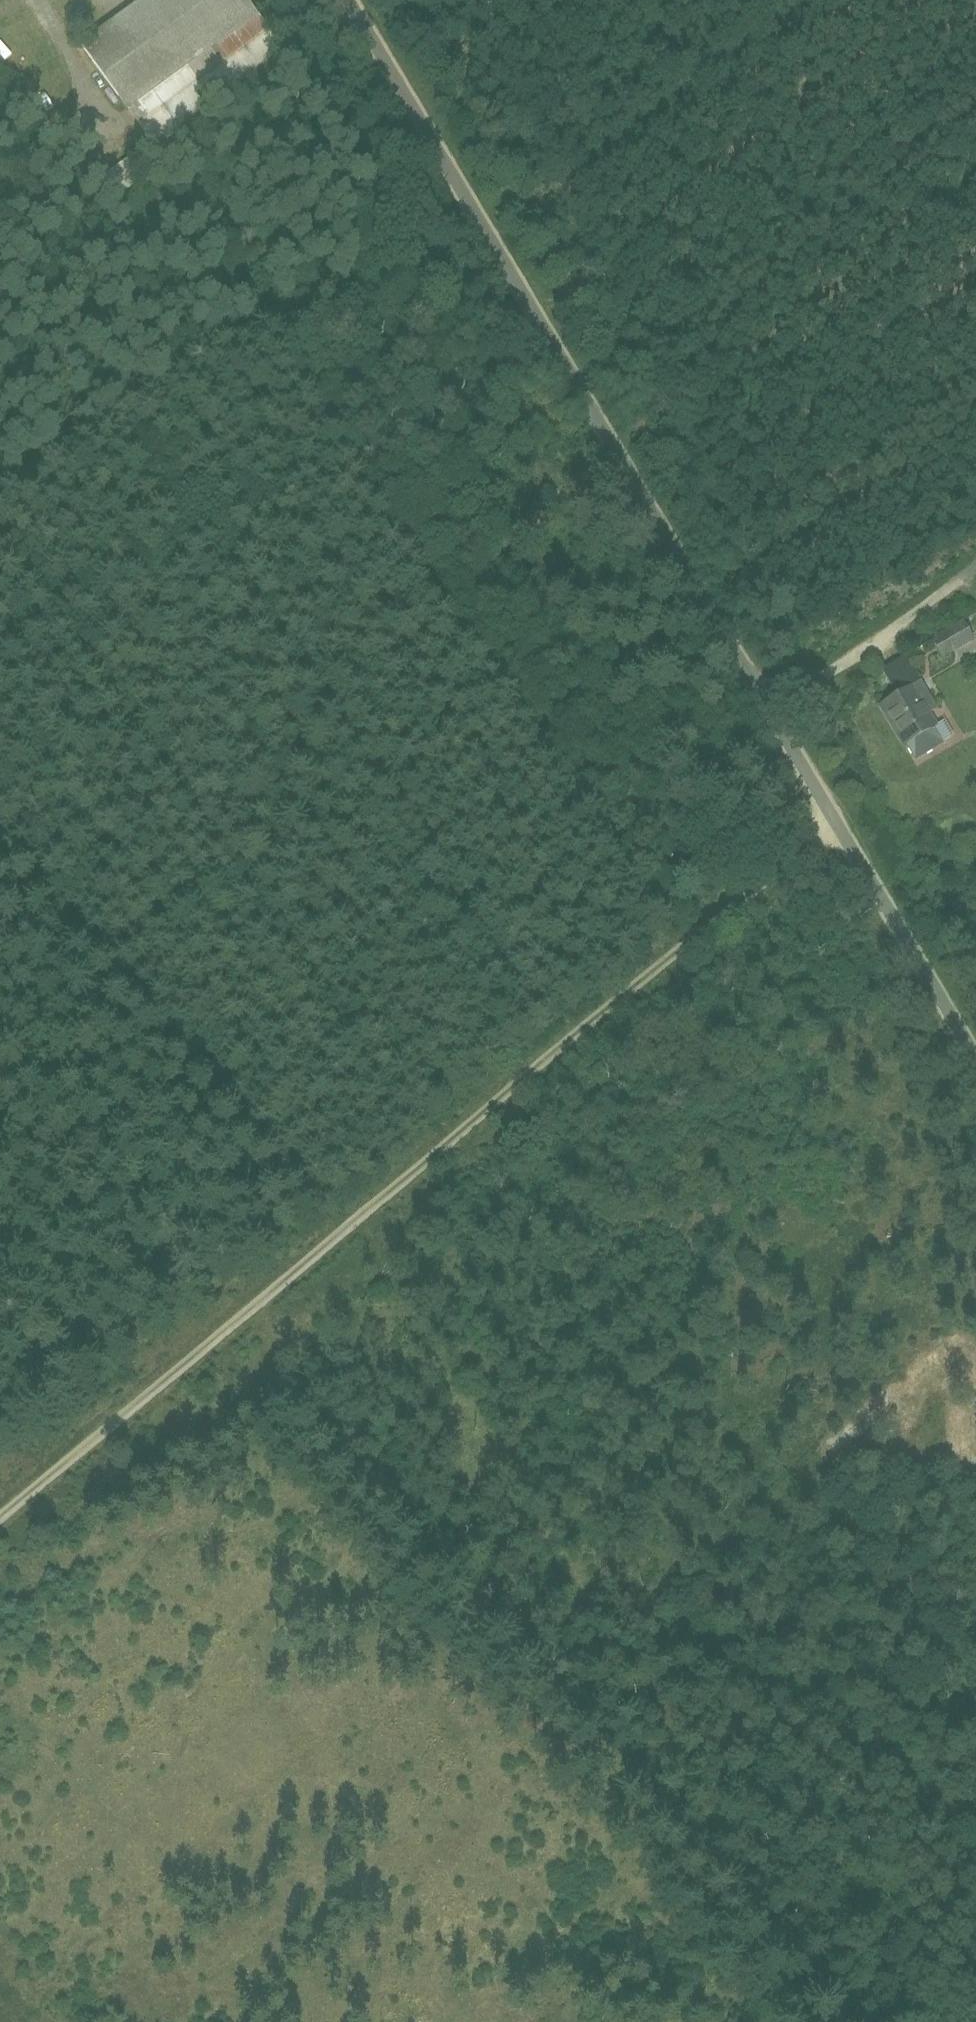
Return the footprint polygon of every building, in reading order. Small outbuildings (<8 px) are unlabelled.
[(162,147),(293,53),(253,0),(136,0),(78,40),(162,147)] [(963,624),(933,637),(942,665),(974,647),(963,624)] [(929,668),(876,694),(900,742),(948,713),(929,668)]
